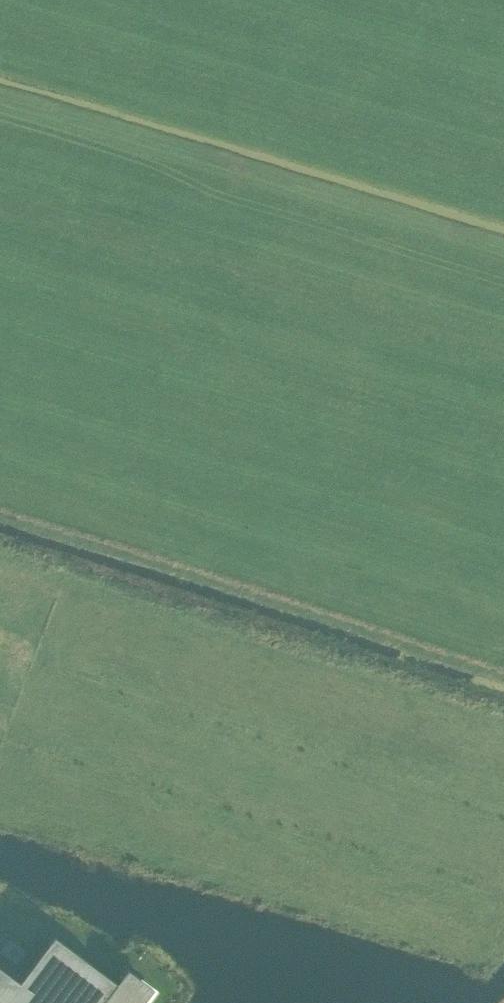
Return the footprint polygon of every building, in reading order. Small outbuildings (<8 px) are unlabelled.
[(155,994),(128,974),(117,989),(55,942),(21,988),(0,972),(0,1002),(148,1002),(155,994)]
